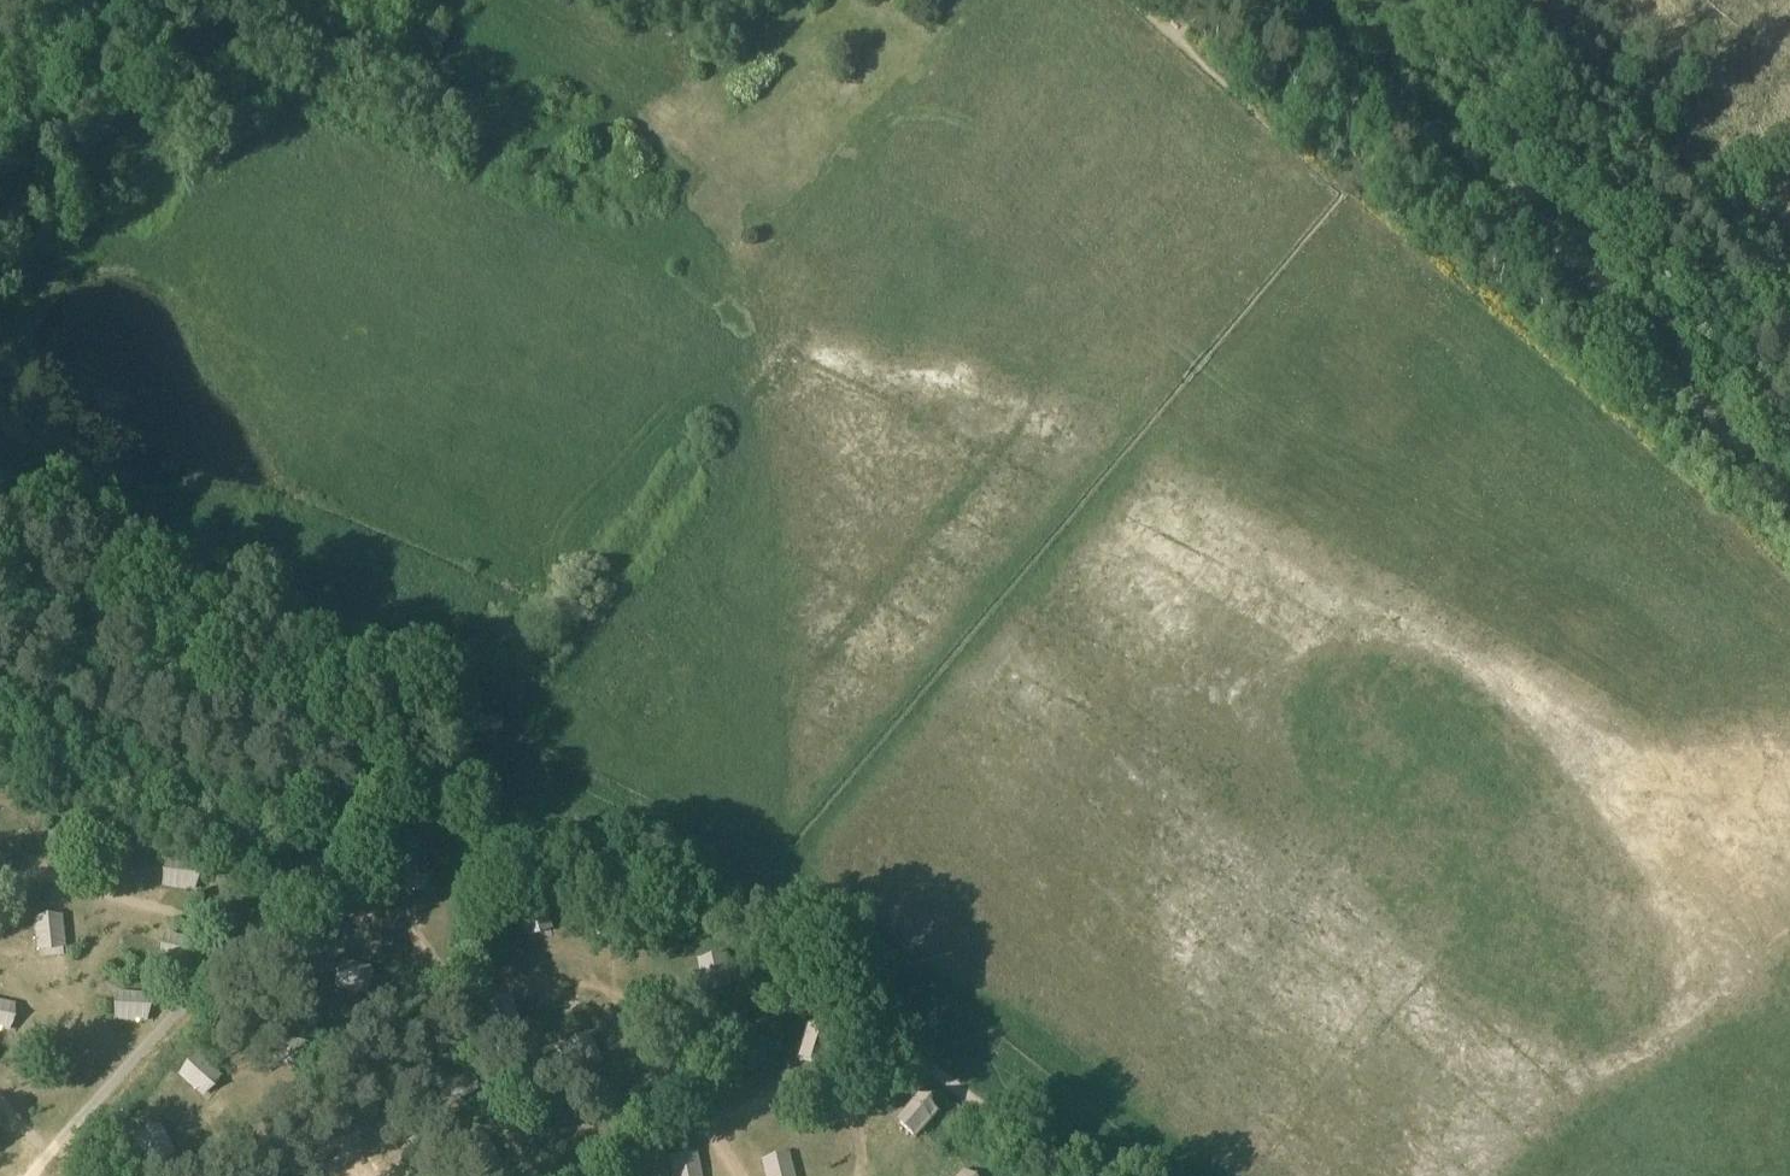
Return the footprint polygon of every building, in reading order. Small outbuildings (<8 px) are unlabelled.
[(701,958),(705,992),(731,989),(727,955),(701,958)] [(802,1061),(828,1069),(839,1034),(814,1025),(802,1061)] [(206,1098),(226,1076),(200,1053),(180,1075),(206,1098)] [(924,1094),(899,1122),(918,1139),(944,1111),(924,1094)] [(767,1175),(795,1175),(792,1153),(765,1157),(767,1175)] [(676,1175),(704,1175),(702,1155),(675,1157),(676,1175)] [(966,1167),(958,1175),(976,1175),(966,1167)]
